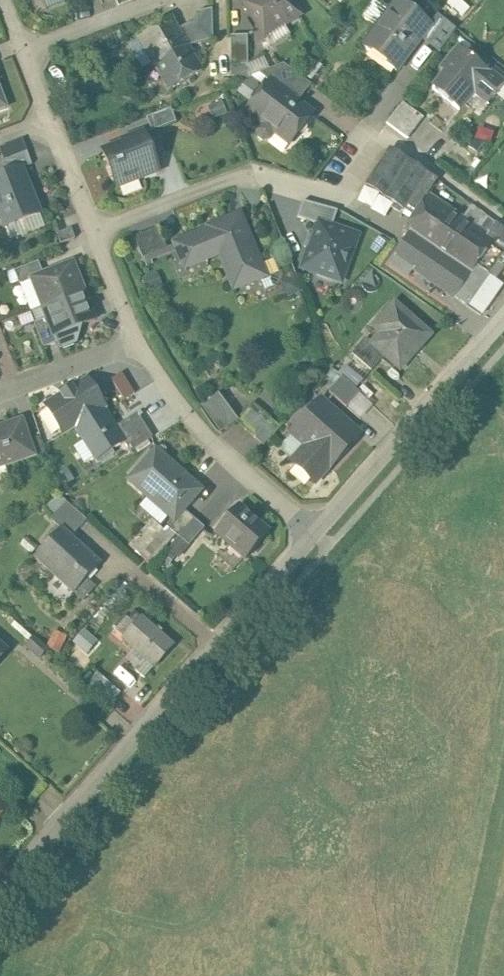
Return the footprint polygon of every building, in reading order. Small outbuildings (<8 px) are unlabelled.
[(243,3),(265,38),(300,16),(290,0),(247,0),(243,3)] [(362,46),(395,70),(420,37),(430,25),(429,25),(397,0),(362,46)] [(198,21),(183,28),(179,30),(188,47),(213,39),(212,9),(198,13),(198,21)] [(456,29),(437,14),(429,25),(430,25),(420,37),(439,51),(456,29)] [(171,18),(137,38),(154,67),(188,47),(179,30),(171,18)] [(247,36),(231,36),(231,66),(248,66),(247,36)] [(458,46),(443,65),(449,69),(433,88),(459,110),(472,94),(486,106),(503,84),(503,83),(458,46)] [(188,47),(154,67),(169,91),(202,71),(188,47)] [(301,77),(283,64),(259,74),(270,81),(271,80),(288,94),(301,77)] [(288,94),(271,80),(270,81),(246,112),(262,124),(257,130),(258,137),(263,141),(269,140),(274,133),(289,145),(313,113),(288,94)] [(423,117),(402,101),(386,123),(407,138),(423,117)] [(171,108),(146,118),(151,131),(176,121),(171,108)] [(143,133),(123,141),(125,145),(102,154),(116,187),(158,170),(143,133)] [(437,180),(391,148),(366,185),(412,217),(428,194),(427,194),(437,180)] [(27,151),(3,160),(8,173),(21,168),(22,169),(32,165),(27,151)] [(0,176),(0,216),(5,229),(40,215),(22,169),(21,168),(8,173),(0,176)] [(428,194),(412,217),(403,230),(408,234),(391,259),(483,321),(503,290),(503,285),(488,274),(496,262),(485,255),(495,239),(488,235),(462,217),(428,194)] [(298,218),(317,225),(318,221),(332,226),(337,212),(303,203),(298,218)] [(470,206),(462,217),(488,235),(496,224),(470,206)] [(266,277),(242,216),(174,242),(185,272),(186,271),(183,264),(217,251),(232,290),(266,277)] [(332,226),(318,221),(317,225),(304,262),(314,266),(311,273),(331,281),(334,273),(344,276),(359,236),(332,226)] [(496,224),(488,235),(495,239),(485,255),(496,262),(502,266),(503,264),(503,229),(496,224)] [(75,241),(75,228),(60,229),(60,242),(75,241)] [(157,228),(134,237),(143,259),(165,250),(157,228)] [(38,262),(14,272),(19,285),(31,281),(30,279),(43,274),(38,262)] [(43,274),(30,279),(31,281),(41,308),(84,291),(73,262),(43,274)] [(279,284),(287,298),(303,290),(295,276),(279,284)] [(84,291),(41,308),(46,320),(53,337),(55,336),(95,320),(84,291)] [(394,306),(380,322),(387,328),(372,345),(371,347),(384,358),(399,371),(429,336),(394,306)] [(46,320),(34,325),(43,348),(57,343),(55,336),(53,337),(46,320)] [(372,345),(366,340),(352,356),(372,372),(384,358),(371,347),(372,345)] [(123,371),(113,376),(124,397),(134,391),(123,371)] [(360,393),(341,377),(328,392),(346,409),(360,393)] [(88,379),(45,406),(63,435),(105,408),(88,379)] [(220,433),(237,421),(217,393),(200,405),(220,433)] [(359,436),(320,401),(292,433),(306,445),(291,462),(313,483),(328,467),(329,468),(359,436)] [(280,427),(253,404),(237,421),(264,445),(280,427)] [(105,408),(75,427),(95,460),(124,442),(125,441),(116,426),(105,408)] [(137,412),(116,426),(125,441),(124,442),(130,452),(153,437),(140,417),(142,416),(140,413),(138,414),(137,412)] [(0,429),(0,468),(34,456),(23,421),(0,429)] [(202,490),(156,448),(129,479),(150,498),(153,494),(170,509),(167,513),(174,519),(175,520),(185,510),(202,490)] [(67,502),(51,519),(61,528),(71,536),(86,519),(67,502)] [(268,532),(238,506),(215,533),(246,559),(268,532)] [(185,510),(175,520),(174,519),(167,527),(175,534),(178,536),(194,518),(185,510)] [(194,518),(178,536),(188,545),(204,527),(194,518)] [(152,519),(129,545),(150,563),(175,534),(167,527),(164,530),(152,519)] [(71,536),(61,528),(34,558),(74,593),(101,563),(71,536)] [(173,645),(141,617),(135,625),(124,637),(122,639),(154,667),(173,645)] [(128,619),(118,631),(124,637),(135,625),(128,619)] [(85,627),(73,639),(86,651),(98,639),(85,627)] [(55,628),(46,644),(59,650),(67,634),(55,628)] [(121,693),(103,677),(95,686),(113,701),(121,693)] [(8,808),(0,802),(0,817),(8,808)]
